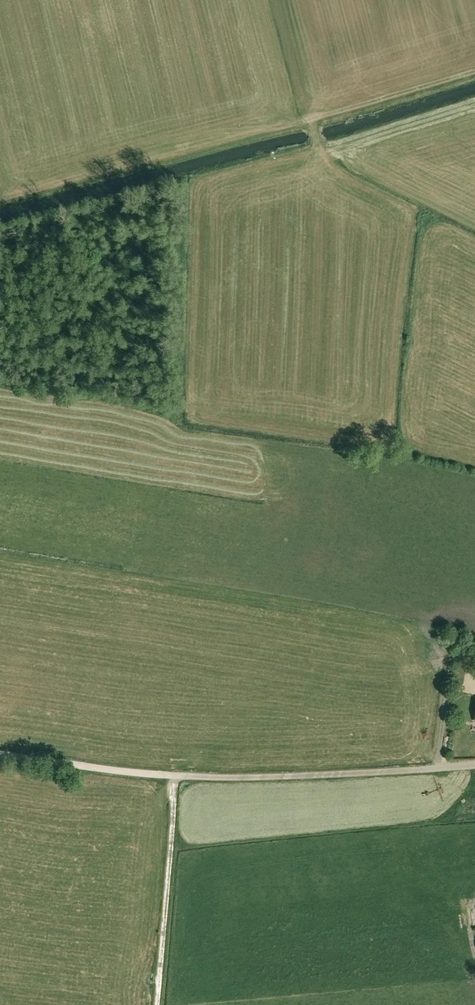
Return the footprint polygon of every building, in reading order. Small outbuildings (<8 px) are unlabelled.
[(450,631),(448,641),(460,643),(462,633),(450,631)]
